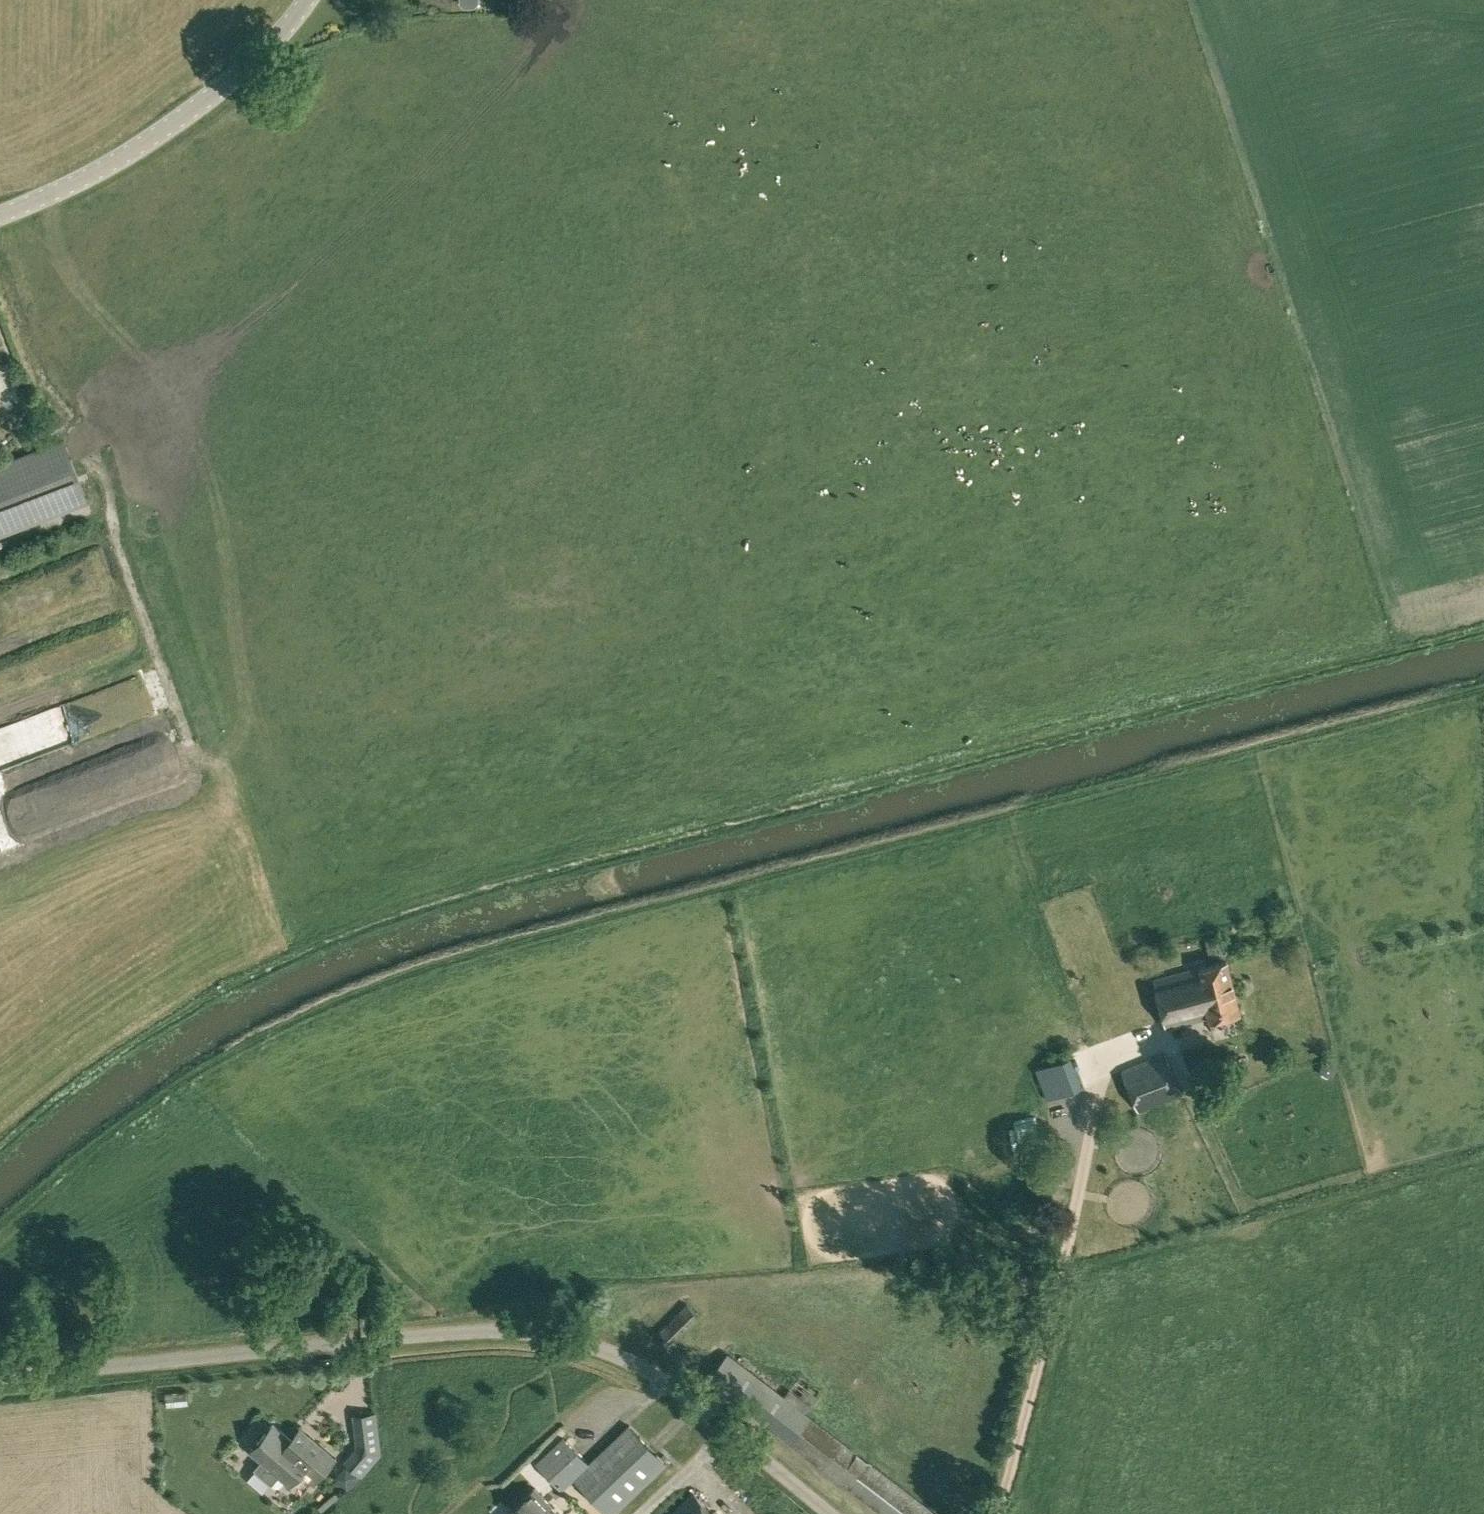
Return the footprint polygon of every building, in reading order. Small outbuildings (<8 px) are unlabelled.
[(85,492),(64,439),(0,463),(0,524),(85,492)] [(1215,951),(1212,937),(1205,939),(1208,952),(1215,951)] [(1154,978),(1166,1027),(1209,1016),(1209,1018),(1240,1011),(1227,960),(1154,978)] [(1121,1070),(1138,1111),(1183,1093),(1166,1052),(1121,1070)] [(1047,1099),(1082,1086),(1071,1055),(1035,1068),(1047,1099)] [(1327,1076),(1334,1074),(1336,1068),(1334,1062),(1329,1059),(1323,1062),(1320,1067),(1322,1073),(1327,1076)] [(656,1333),(669,1346),(699,1316),(687,1303),(656,1333)] [(881,1513),(939,1513),(874,1463),(807,1412),(765,1380),(729,1352),(707,1380),(793,1446),(881,1513)] [(380,1453),(381,1453),(376,1412),(364,1413),(356,1414),(359,1443),(358,1449),(347,1462),(359,1473),(362,1475),(380,1453)] [(250,1450),(290,1485),(305,1468),(317,1478),(335,1456),(300,1426),(290,1438),(273,1423),(250,1450)] [(608,1513),(614,1513),(667,1463),(629,1424),(589,1462),(564,1435),(535,1462),(562,1490),(574,1478),(608,1513)] [(515,1513),(551,1513),(546,1508),(551,1503),(535,1486),(510,1509),(515,1513)] [(670,1513),(715,1513),(694,1492),(670,1513)]
